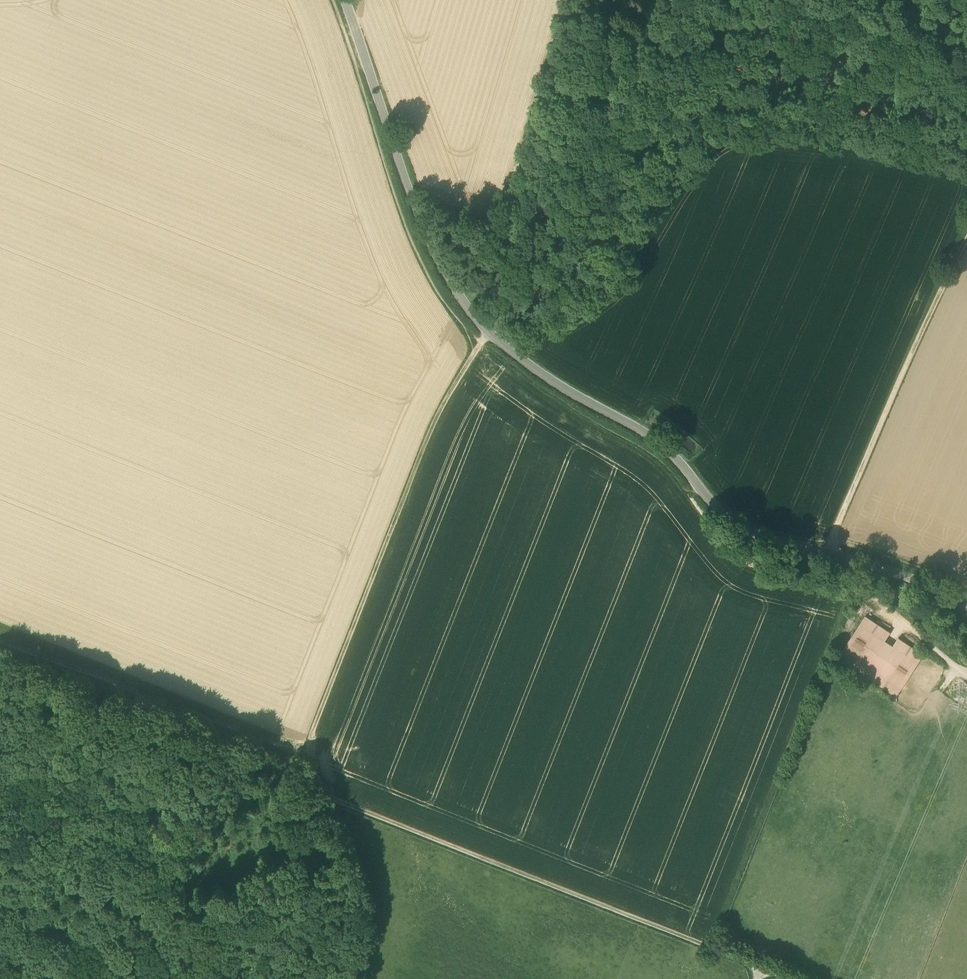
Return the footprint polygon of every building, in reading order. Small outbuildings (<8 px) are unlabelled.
[(837,659),(896,697),(923,655),(898,639),(893,647),(885,642),(890,634),(865,617),(837,659)]
